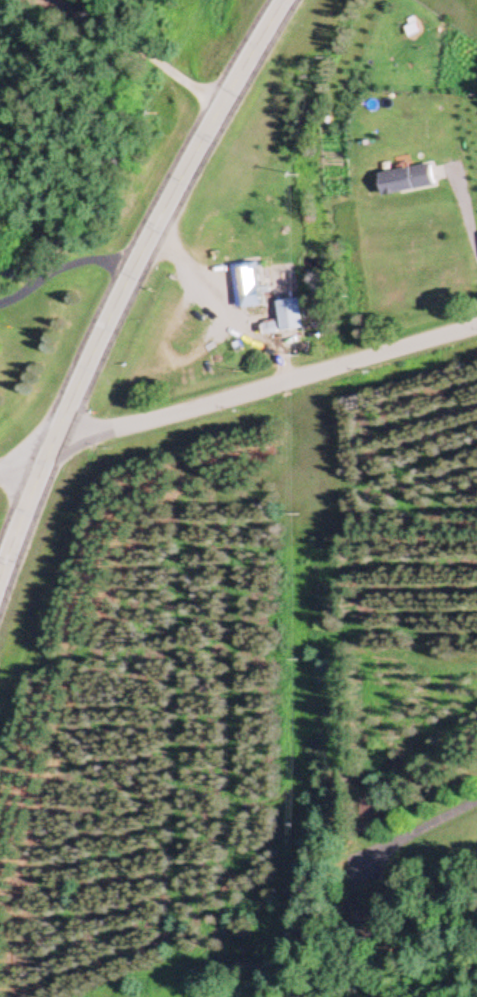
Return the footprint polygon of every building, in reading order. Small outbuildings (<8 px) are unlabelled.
[(432,188),(429,166),(377,173),(381,196),(432,188)] [(262,308),(259,263),(236,264),(239,309),(262,308)] [(276,302),(280,332),(303,330),(299,299),(276,302)]
